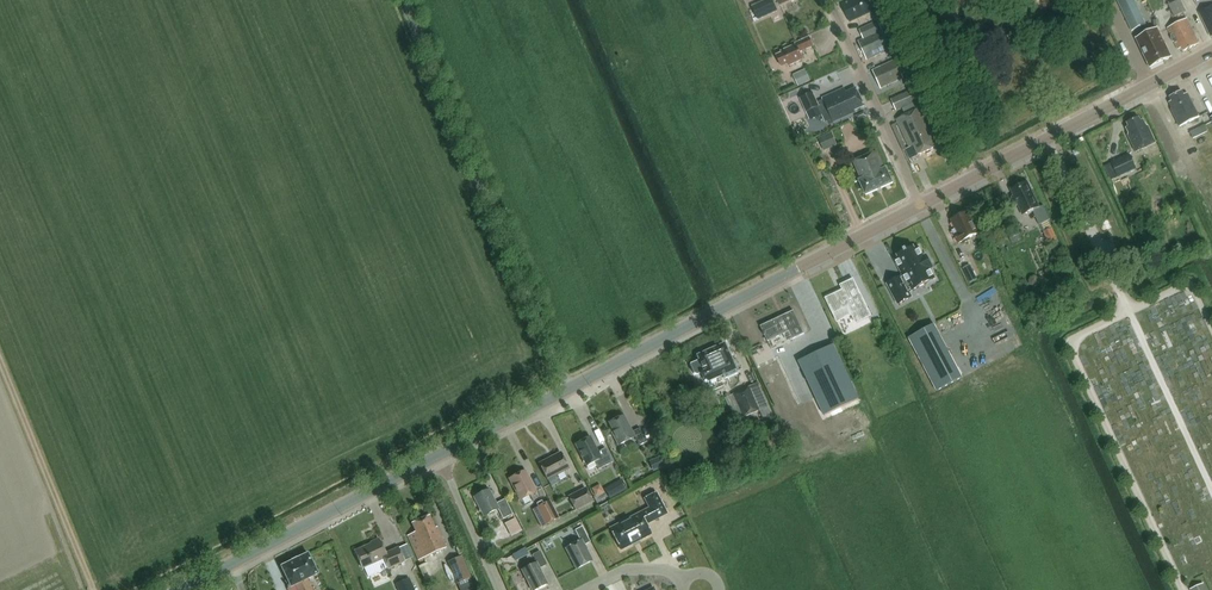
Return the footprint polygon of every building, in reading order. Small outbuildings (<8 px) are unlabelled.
[(754,7),(760,20),(779,12),(774,0),(769,0),(754,7)] [(873,11),(872,8),(875,6),(873,0),(852,0),(843,4),(851,22),(873,11)] [(1146,22),(1135,0),(1118,0),(1132,29),(1146,22)] [(1169,5),(1175,18),(1187,12),(1181,0),(1179,0),(1169,5)] [(1211,36),(1211,7),(1200,13),(1211,36)] [(1174,42),(1176,43),(1179,50),(1183,48),(1185,52),(1200,44),(1188,18),(1169,28),(1173,36),(1172,38),(1174,42)] [(876,56),(882,53),(883,54),(895,48),(888,33),(884,34),(878,22),(862,30),(866,39),(861,41),(869,58),(875,55),(876,56)] [(1153,38),(1164,60),(1172,56),(1159,28),(1151,32),(1152,35),(1155,34),(1156,36),(1153,38)] [(1151,67),(1164,60),(1153,38),(1156,36),(1155,34),(1152,35),(1151,32),(1137,39),(1151,67)] [(797,45),(783,52),(783,53),(777,56),(782,67),(788,64),(789,66),(804,59),(801,52),(814,46),(811,37),(797,44),(797,45)] [(882,89),(905,78),(903,74),(906,73),(901,63),(899,64),(897,60),(874,71),(874,72),(878,81),(882,89)] [(806,70),(798,73),(803,85),(811,81),(806,70)] [(845,89),(825,98),(825,99),(836,122),(856,112),(855,111),(865,106),(857,89),(847,93),(845,89)] [(912,90),(892,99),(896,108),(916,99),(912,90)] [(1189,93),(1185,95),(1183,91),(1171,97),(1173,101),(1170,103),(1173,108),(1173,110),(1181,127),(1201,117),(1189,93)] [(808,96),(802,99),(808,112),(819,107),(821,106),(819,102),(815,93),(808,96)] [(931,134),(933,133),(922,109),(898,120),(911,147),(915,145),(920,155),(937,147),(931,134)] [(1130,123),(1131,126),(1128,128),(1131,134),(1130,136),(1137,152),(1157,143),(1150,126),(1147,125),(1145,120),(1141,122),(1140,118),(1130,123)] [(1195,139),(1211,131),(1207,125),(1192,132),(1195,139)] [(832,132),(819,138),(825,151),(838,145),(832,132)] [(867,195),(895,183),(888,168),(886,169),(878,152),(855,162),(863,179),(861,180),(867,195)] [(1117,178),(1136,169),(1129,154),(1110,163),(1117,178)] [(1028,181),(1013,188),(1016,196),(1013,197),(1018,206),(1020,205),(1025,215),(1033,211),(1034,211),(1041,208),(1040,208),(1028,181)] [(963,215),(953,220),(957,229),(960,234),(957,236),(960,244),(966,241),(967,243),(973,240),(972,238),(981,233),(970,211),(969,212),(967,211),(964,213),(963,215)] [(1045,232),(1049,242),(1057,238),(1053,228),(1045,232)] [(902,276),(888,284),(899,304),(912,297),(909,292),(912,291),(911,290),(928,281),(923,273),(930,269),(933,267),(926,255),(923,257),(919,248),(915,250),(913,248),(899,256),(900,258),(896,260),(901,268),(903,267),(907,275),(903,277),(902,276)] [(970,265),(963,269),(971,284),(978,280),(970,265)] [(1031,277),(1029,281),(1031,285),(1035,287),(1039,286),(1041,282),(1039,277),(1035,276),(1031,277)] [(872,315),(855,280),(842,286),(845,290),(828,298),(835,314),(850,306),(858,322),(872,315)] [(795,311),(762,326),(769,342),(784,334),(788,341),(794,338),(794,339),(806,333),(795,311)] [(881,319),(875,322),(880,333),(886,331),(881,319)] [(935,324),(909,338),(937,391),(963,377),(935,324)] [(738,370),(726,343),(698,356),(700,361),(692,364),(696,373),(699,374),(702,373),(706,381),(708,380),(709,382),(725,375),(726,378),(738,373),(737,370),(738,370)] [(826,416),(862,399),(836,344),(800,361),(826,416)] [(751,385),(733,392),(744,417),(761,410),(761,409),(751,385)] [(761,409),(761,410),(766,423),(776,419),(770,406),(761,409)] [(620,445),(636,436),(641,445),(648,441),(642,428),(634,432),(626,415),(611,423),(616,434),(614,435),(620,445)] [(607,448),(600,452),(592,437),(577,444),(588,466),(596,461),(600,469),(614,462),(607,448)] [(571,468),(562,452),(541,463),(549,479),(557,475),(571,468)] [(660,456),(652,460),(657,470),(664,467),(660,456)] [(511,478),(522,500),(531,495),(538,492),(527,470),(511,478)] [(557,475),(549,479),(552,485),(560,481),(557,475)] [(610,499),(628,489),(622,479),(605,489),(610,499)] [(588,487),(570,496),(577,508),(594,499),(588,487)] [(500,509),(505,519),(514,514),(507,499),(498,504),(494,497),(496,492),(487,489),(486,491),(475,497),(481,508),(480,512),(484,513),(485,516),(500,509)] [(650,507),(611,528),(622,549),(652,533),(647,524),(668,512),(657,491),(645,498),(650,507)] [(531,495),(522,500),(525,506),(534,501),(531,495)] [(550,501),(539,507),(548,524),(559,518),(550,501)] [(562,517),(576,510),(573,503),(558,509),(562,517)] [(448,548),(439,527),(436,528),(431,515),(414,523),(418,533),(410,536),(421,560),(423,559),(424,558),(448,548)] [(512,535),(524,530),(517,516),(506,522),(512,535)] [(591,541),(583,526),(576,530),(581,540),(567,547),(578,568),(592,561),(584,545),(591,541)] [(373,543),(357,551),(365,568),(369,577),(389,567),(390,569),(406,562),(399,547),(387,553),(381,539),(373,542),(373,543)] [(492,546),(490,553),(498,556),(499,553),(500,549),(492,546)] [(542,551),(534,555),(538,562),(523,570),(533,589),(536,589),(549,584),(541,569),(549,564),(542,551)] [(284,567),(294,586),(288,589),(289,589),(313,589),(309,581),(311,580),(321,574),(311,554),(284,567)] [(463,556),(449,562),(458,583),(471,578),(463,556)] [(409,578),(395,584),(398,589),(415,589),(409,578)]
